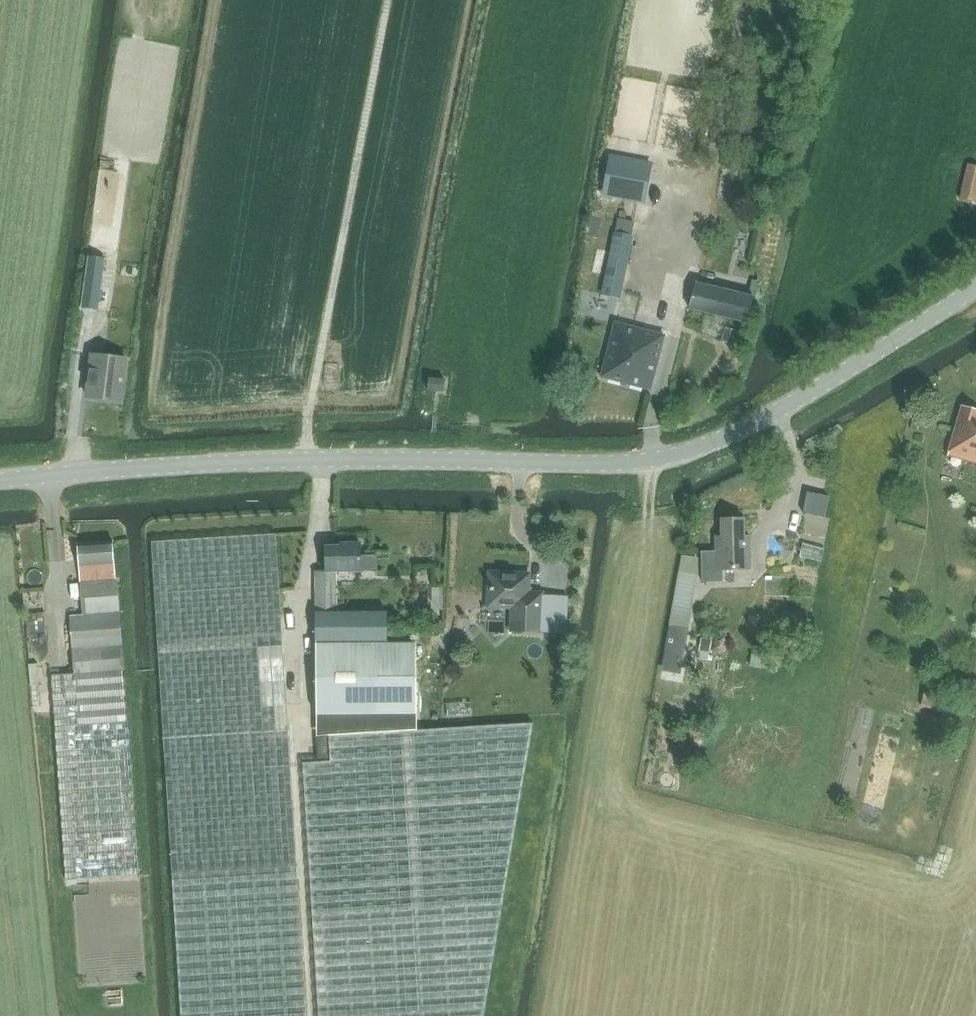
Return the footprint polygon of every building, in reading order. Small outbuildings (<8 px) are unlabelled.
[(611,158),(604,194),(644,201),(651,165),(611,158)] [(959,198),(975,202),(975,166),(966,163),(959,198)] [(614,233),(603,294),(630,299),(641,239),(614,233)] [(104,256),(89,253),(80,308),(97,310),(104,256)] [(134,272),(133,258),(121,258),(122,273),(134,272)] [(748,323),(754,297),(696,283),(689,309),(748,323)] [(651,390),(665,333),(616,321),(600,377),(651,390)] [(131,357),(92,353),(87,397),(125,402),(131,357)] [(446,379),(429,377),(427,390),(444,392),(446,379)] [(962,407),(948,455),(975,463),(975,411),(962,407)] [(807,491),(802,513),(824,518),(829,496),(807,491)] [(717,550),(702,551),(703,581),(723,580),(723,568),(752,568),(751,534),(745,535),(744,517),(722,518),(722,535),(716,535),(717,550)] [(292,784),(276,534),(152,542),(181,1015),(306,1015),(292,784)] [(139,874),(125,670),(118,579),(116,579),(113,540),(77,542),(83,614),(70,615),(75,673),(51,675),(66,880),(139,874)] [(797,556),(817,558),(818,543),(799,540),(797,556)] [(318,737),(415,731),(415,645),(388,645),(387,613),(380,613),(380,611),(337,612),(336,572),(361,572),(361,544),(341,544),(341,547),(326,547),(326,572),(316,573),(318,737)] [(679,571),(667,638),(686,641),(698,575),(679,571)] [(490,573),(489,606),(513,607),(512,617),(512,631),(540,633),(540,618),(542,594),(528,593),(529,575),(490,573)] [(567,618),(547,617),(546,633),(566,634),(567,618)] [(523,784),(533,723),(415,731),(318,737),(319,763),(303,763),(319,1015),(484,1015),(523,784)]
